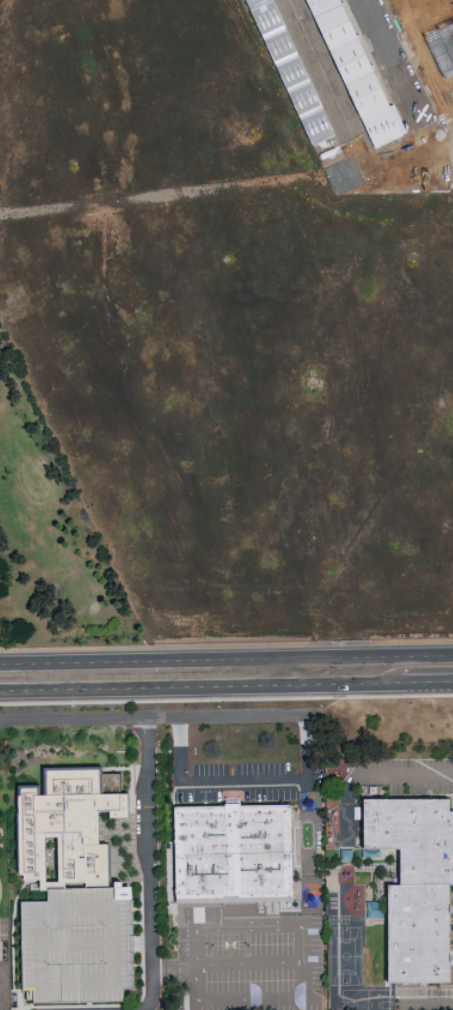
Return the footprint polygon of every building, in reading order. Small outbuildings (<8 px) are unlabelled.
[(269,0),(242,0),(301,145),(324,136),(269,0)] [(361,151),(403,133),(390,103),(377,108),(333,0),(299,0),(361,151)] [(113,855),(114,872),(124,872),(127,872),(127,883),(129,943),(124,943),(64,945),(28,946),(27,884),(27,874),(40,874),(40,865),(26,865),(25,823),(24,788),(62,787),(123,785),(125,785),(126,822),(127,855),(124,855),(113,855)] [(441,982),(441,883),(452,883),(452,833),(452,821),(447,821),(447,808),(441,809),(441,796),(354,796),(355,847),(392,847),(392,883),(379,883),(379,982),(441,982)] [(185,906),(180,906),(180,883),(180,822),(180,811),(184,811),(245,810),(298,809),(298,821),(299,882),(299,905),(245,905),(185,906)]
